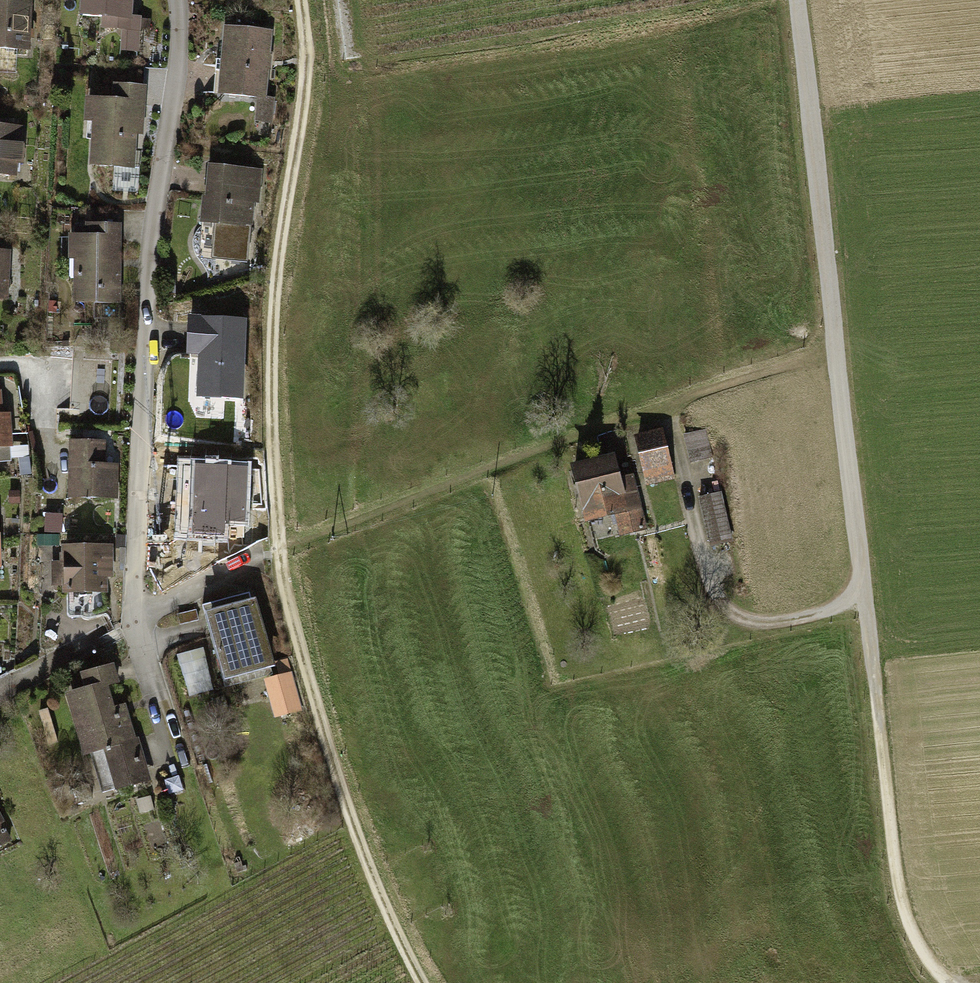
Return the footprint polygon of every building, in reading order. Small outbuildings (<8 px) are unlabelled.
[(80,25),(136,30),(139,0),(82,0),(80,25)] [(0,3),(0,53),(38,55),(40,5),(0,3)] [(274,35),(230,30),(221,98),(266,104),(274,35)] [(112,102),(86,101),(85,125),(92,126),(90,169),(136,171),(137,137),(143,138),(146,88),(112,86),(112,102)] [(0,129),(0,181),(27,184),(31,132),(0,129)] [(263,172),(209,167),(206,201),(203,200),(200,228),(215,229),(212,262),(247,265),(251,229),(253,229),(255,206),(260,206),(263,172)] [(122,233),(63,233),(63,314),(122,314),(122,233)] [(0,254),(0,306),(10,306),(12,255),(0,254)] [(246,320),(185,319),(184,362),(200,363),(199,405),(244,406),(246,320)] [(0,393),(0,453),(14,452),(9,393),(0,393)] [(645,484),(678,477),(667,425),(634,432),(645,484)] [(105,445),(73,443),(70,499),(115,501),(117,464),(104,463),(105,445)] [(616,456),(571,467),(585,525),(618,517),(622,537),(649,530),(635,476),(622,479),(616,456)] [(252,460),(177,457),(174,539),(228,542),(229,526),(250,527),(251,475),(252,460)] [(722,494),(700,499),(712,548),(733,542),(722,494)] [(115,543),(59,542),(57,594),(114,595),(115,543)] [(253,593),(203,607),(224,678),(273,664),(253,593)] [(190,693),(213,690),(209,647),(185,650),(190,693)] [(274,716),(303,711),(296,665),(267,669),(274,716)] [(107,682),(66,693),(83,751),(103,745),(116,791),(150,781),(130,710),(116,714),(107,682)]
